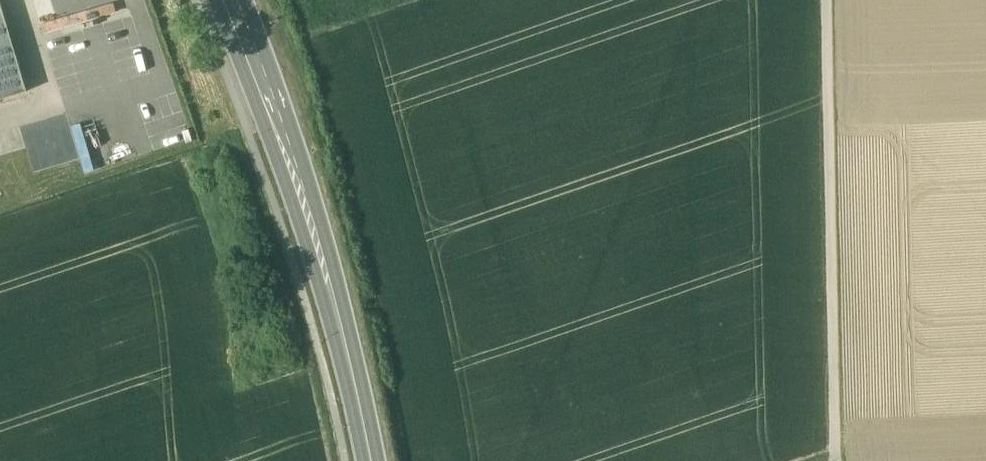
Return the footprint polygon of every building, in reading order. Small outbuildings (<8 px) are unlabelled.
[(27,91),(0,1),(0,99),(27,91)]
